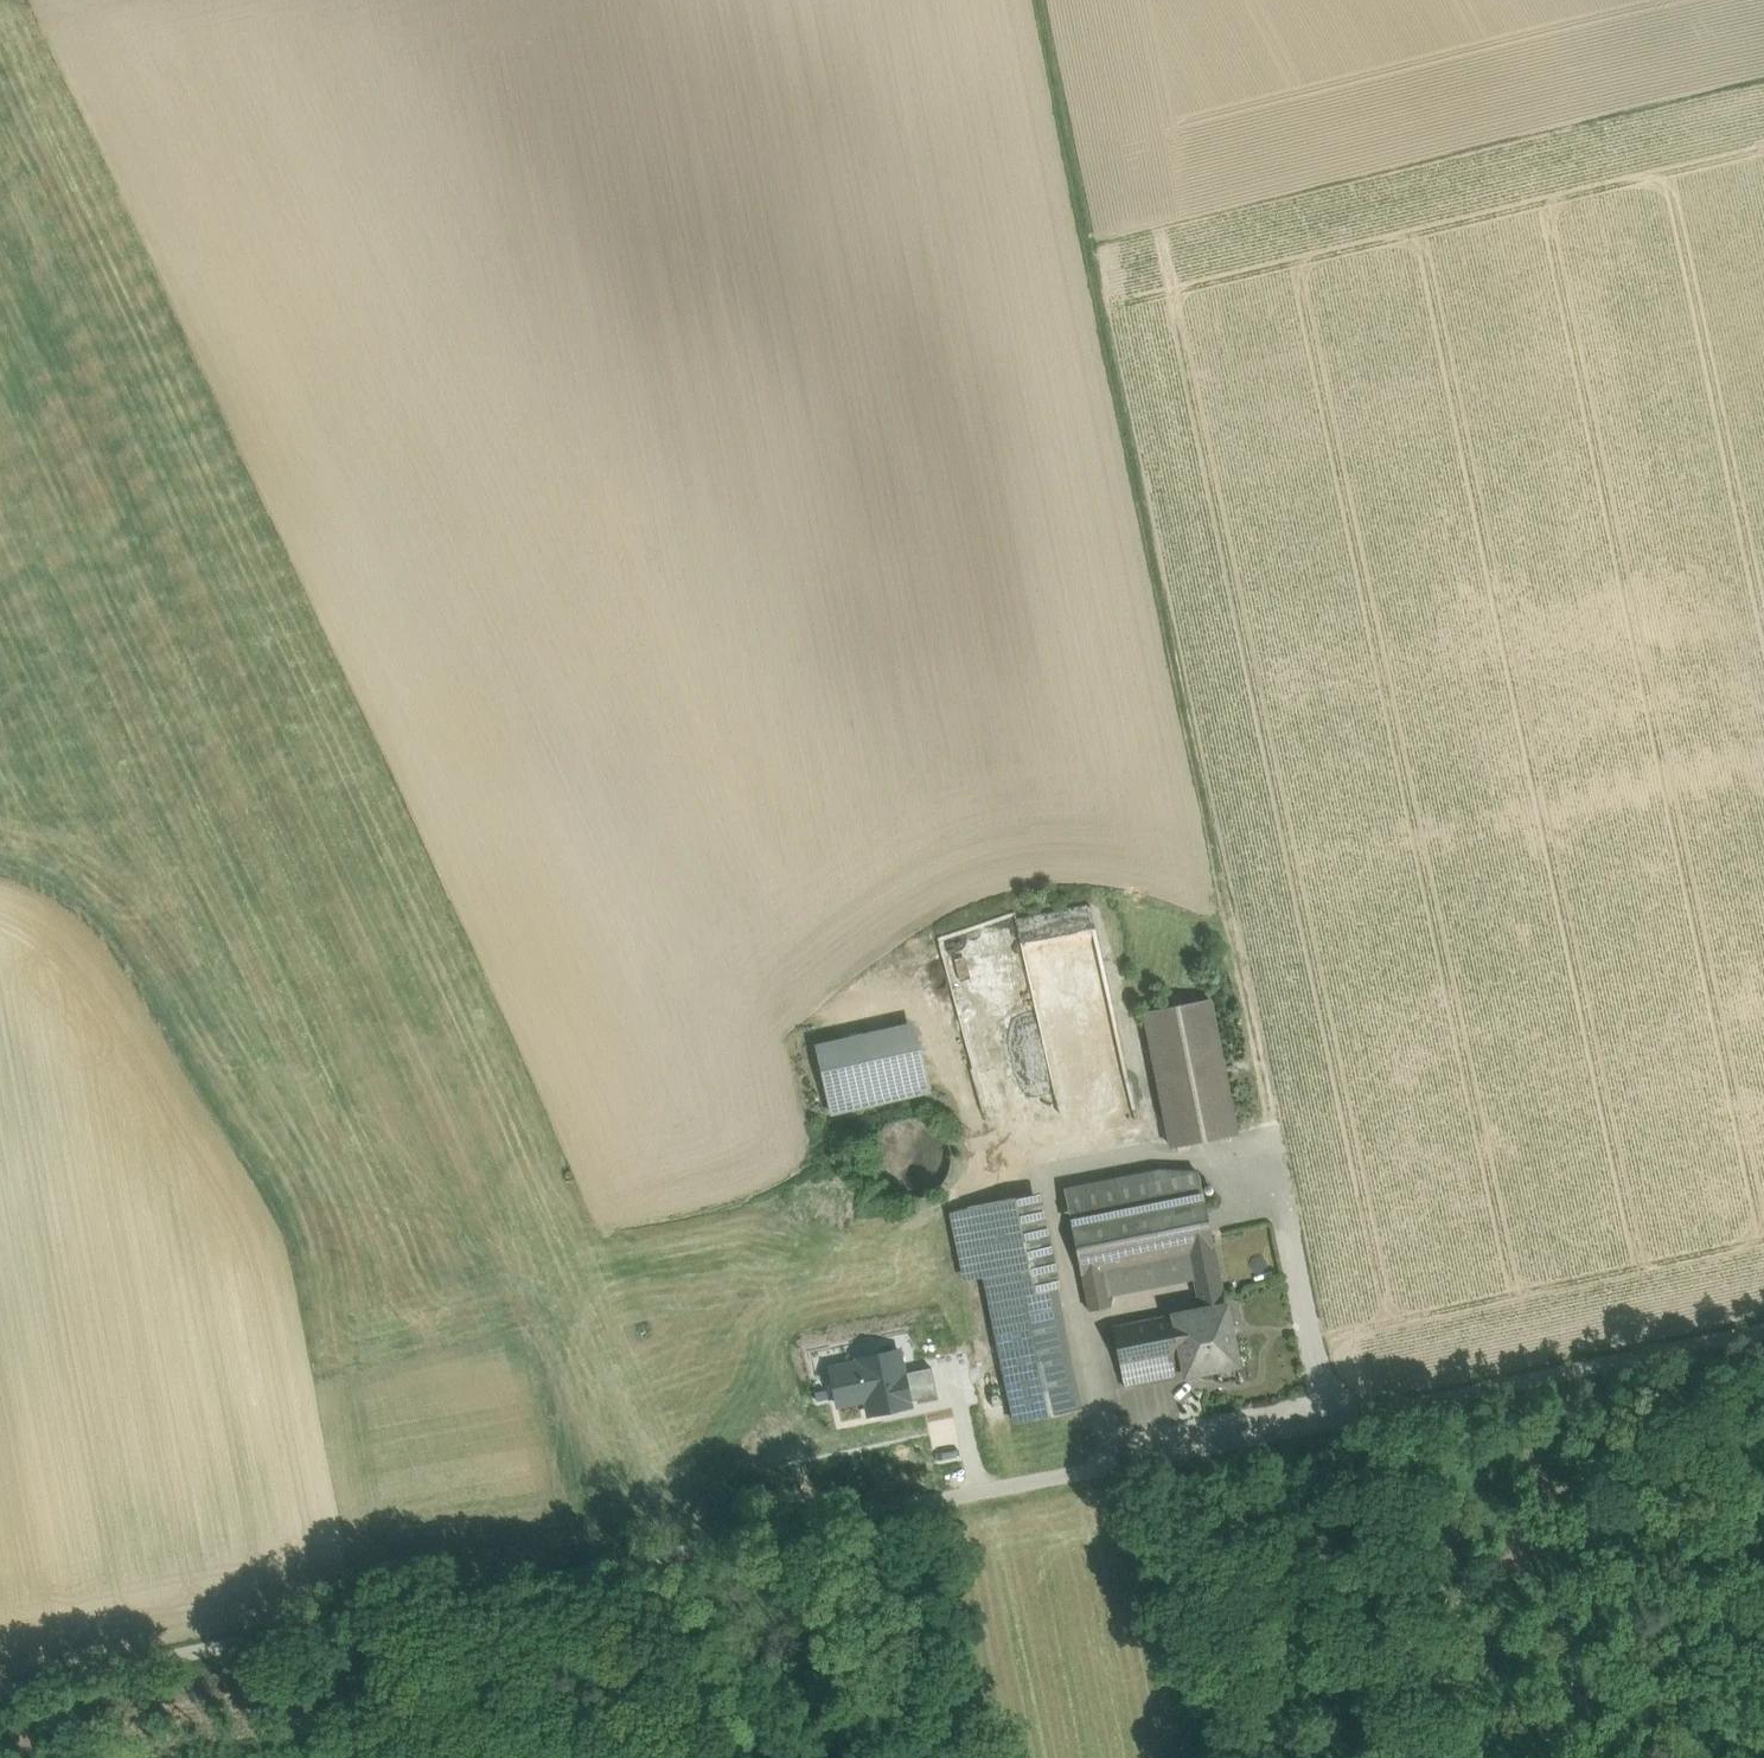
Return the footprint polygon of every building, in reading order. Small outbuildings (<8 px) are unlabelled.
[(1210,999),(1144,1012),(1171,1145),(1237,1132),(1210,999)] [(818,1046),(832,1111),(927,1091),(913,1026),(818,1046)] [(1159,1169),(1064,1188),(1072,1224),(1205,1199),(1199,1174),(1199,1172),(1197,1173),(1159,1169)] [(1213,1190),(1214,1188),(1213,1186),(1212,1185),(1211,1184),(1208,1183),(1206,1184),(1205,1185),(1204,1187),(1203,1189),(1204,1191),(1205,1192),(1207,1193),(1209,1194),(1211,1193),(1212,1192),(1213,1190)] [(1038,1193),(971,1206),(1016,1422),(1082,1409),(1038,1193)] [(1205,1199),(1072,1224),(1081,1272),(1103,1268),(1188,1251),(1214,1246),(1205,1199)] [(1214,1246),(1188,1251),(1200,1308),(1225,1303),(1214,1246)] [(1103,1268),(1081,1272),(1089,1310),(1111,1306),(1103,1268)] [(1200,1308),(1173,1314),(1173,1315),(1185,1374),(1186,1375),(1239,1364),(1226,1303),(1225,1303),(1200,1308)] [(1173,1315),(1113,1327),(1121,1369),(1111,1371),(1114,1388),(1185,1374),(1173,1315)] [(899,1340),(817,1355),(827,1409),(861,1403),(864,1415),(912,1407),(899,1340)]
